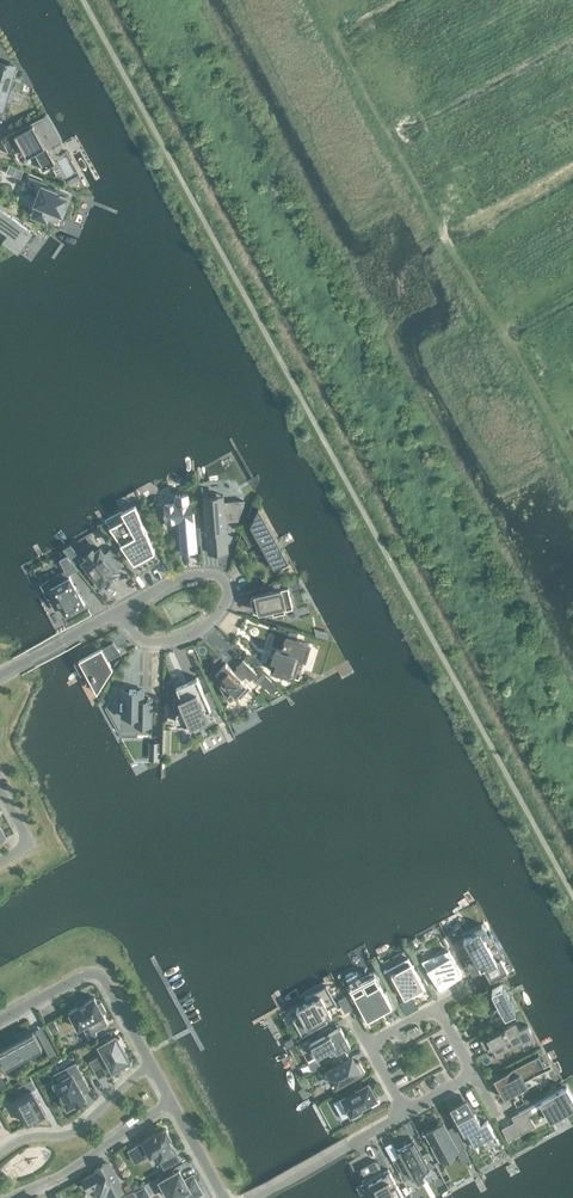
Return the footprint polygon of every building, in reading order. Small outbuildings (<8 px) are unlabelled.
[(4,101),(15,66),(7,64),(7,63),(5,62),(4,63),(0,62),(0,100),(4,101)] [(24,126),(1,139),(10,155),(22,148),(27,157),(34,153),(43,170),(55,164),(45,147),(61,138),(49,116),(26,129),(24,126)] [(42,186),(29,181),(26,188),(39,193),(35,202),(37,203),(33,214),(47,219),(51,208),(62,213),(69,195),(42,185),(42,186)] [(10,233),(5,240),(18,249),(22,242),(23,243),(32,231),(0,209),(0,226),(10,233)] [(177,504),(164,505),(165,522),(181,520),(182,538),(181,538),(182,551),(194,550),(191,519),(191,513),(190,503),(188,503),(187,494),(176,495),(177,504)] [(223,500),(204,502),(209,553),(220,552),(219,540),(227,540),(225,521),(238,520),(244,501),(224,503),(223,500)] [(134,564),(155,552),(135,505),(122,512),(126,519),(109,528),(134,564)] [(287,561),(258,507),(249,525),(273,569),(287,561)] [(100,548),(83,562),(101,584),(107,580),(108,582),(114,577),(112,575),(118,571),(117,570),(124,565),(112,549),(105,555),(100,548)] [(65,555),(59,558),(67,573),(68,573),(76,568),(65,555)] [(49,599),(55,610),(61,606),(65,614),(66,615),(67,614),(72,611),(79,608),(84,605),(85,604),(84,603),(79,594),(76,587),(76,588),(70,578),(71,578),(70,577),(69,577),(69,578),(52,587),(51,587),(51,588),(52,588),(56,596),(49,599)] [(288,588),(251,596),(254,610),(260,612),(273,609),(273,613),(293,609),(288,588)] [(273,658),(275,659),(272,670),(293,677),(299,657),(305,659),(310,644),(300,641),(300,639),(298,639),(297,640),(287,637),(285,642),(284,645),(283,650),(276,648),(273,658)] [(112,643),(74,663),(76,668),(78,667),(82,674),(80,675),(81,676),(91,670),(93,674),(92,675),(94,679),(95,679),(100,688),(112,669),(108,661),(121,653),(112,643)] [(226,664),(216,673),(223,680),(221,682),(223,684),(220,687),(220,686),(220,687),(225,699),(226,699),(226,698),(232,693),(239,700),(251,688),(242,680),(246,676),(250,681),(255,675),(241,662),(236,667),(238,669),(235,672),(226,664)] [(261,682),(262,682),(266,687),(271,681),(266,676),(261,682)] [(197,677),(177,687),(182,698),(178,699),(183,709),(177,712),(176,723),(189,723),(190,725),(214,715),(197,677)] [(123,680),(123,690),(121,690),(121,698),(123,698),(123,707),(136,708),(136,716),(151,717),(151,691),(143,690),(143,680),(123,680)] [(482,924),(470,930),(473,935),(464,940),(481,971),(484,969),(490,980),(508,971),(501,959),(497,962),(484,938),(488,936),(482,924)] [(413,941),(407,944),(411,950),(416,948),(413,941)] [(442,987),(462,974),(449,951),(448,951),(448,952),(438,956),(426,966),(429,971),(439,987),(440,987),(441,988),(442,988),(442,987)] [(392,974),(388,977),(395,990),(400,988),(405,997),(405,998),(417,992),(418,994),(425,990),(408,959),(407,959),(398,964),(401,968),(391,974),(392,974)] [(357,973),(346,979),(355,995),(354,995),(356,999),(357,999),(368,1018),(379,1012),(378,1010),(389,1004),(391,1007),(392,1007),(385,993),(384,994),(376,979),(375,980),(374,977),(363,983),(357,973)] [(506,1015),(516,1010),(502,984),(492,990),(506,1015)] [(292,1019),(302,1036),(327,1022),(325,1018),(331,1015),(328,1008),(336,1004),(326,986),(305,997),(308,1003),(296,1009),(300,1015),(292,1019)] [(70,1011),(69,1012),(70,1012),(78,1028),(78,1029),(79,1028),(82,1026),(89,1039),(97,1034),(96,1031),(108,1025),(103,1015),(104,1015),(103,1014),(103,1013),(106,1012),(101,1003),(98,1005),(95,999),(95,998),(94,998),(86,1002),(85,1002),(86,1003),(85,1003),(84,1003),(84,1004),(80,1006),(79,1006),(78,1007),(77,1007),(70,1011)] [(346,998),(338,1002),(342,1009),(349,1005),(346,998)] [(55,1021),(49,1024),(49,1025),(53,1033),(59,1029),(55,1021)] [(506,1028),(481,1041),(485,1049),(493,1045),(497,1053),(523,1039),(524,1041),(533,1036),(527,1025),(519,1030),(515,1023),(506,1028)] [(351,1045),(340,1026),(309,1043),(317,1058),(328,1052),(331,1056),(351,1045)] [(33,1031),(0,1049),(0,1056),(5,1065),(7,1068),(40,1049),(40,1050),(42,1048),(33,1031)] [(114,1068),(122,1063),(123,1064),(124,1065),(125,1065),(126,1066),(127,1065),(128,1065),(129,1064),(130,1063),(130,1062),(130,1061),(130,1060),(130,1059),(126,1052),(125,1053),(116,1037),(108,1042),(106,1038),(98,1042),(108,1058),(92,1067),(99,1078),(106,1074),(108,1078),(116,1073),(114,1068)] [(57,1056),(49,1041),(43,1044),(51,1059),(57,1056)] [(346,1053),(331,1061),(335,1067),(328,1071),(333,1080),(332,1081),(333,1083),(334,1082),(336,1085),(349,1078),(350,1080),(365,1072),(359,1061),(355,1063),(352,1057),(349,1059),(346,1053)] [(504,1098),(528,1085),(524,1078),(545,1066),(538,1055),(494,1079),(504,1098)] [(317,1058),(309,1063),(313,1070),(321,1066),(317,1058)] [(75,1080),(72,1075),(55,1084),(64,1100),(62,1101),(65,1108),(67,1110),(69,1109),(73,1107),(72,1105),(76,1102),(78,1104),(84,1101),(83,1098),(85,1098),(82,1094),(90,1089),(82,1076),(75,1080)] [(35,1088),(31,1081),(19,1087),(23,1094),(15,1099),(15,1098),(14,1099),(14,1100),(27,1123),(28,1124),(29,1124),(28,1124),(34,1121),(35,1120),(38,1118),(39,1118),(45,1115),(46,1114),(45,1114),(32,1090),(35,1088)] [(347,1095),(333,1102),(342,1119),(350,1114),(351,1116),(352,1115),(353,1116),(361,1111),(360,1110),(362,1110),(361,1108),(377,1099),(376,1096),(378,1095),(372,1084),(370,1085),(369,1083),(362,1086),(347,1095)] [(361,1083),(345,1091),(347,1095),(362,1086),(361,1083)] [(516,1114),(519,1119),(515,1121),(521,1133),(529,1129),(528,1127),(534,1124),(528,1114),(544,1105),(551,1117),(572,1105),(572,1099),(567,1087),(516,1114)] [(467,1098),(450,1107),(471,1146),(494,1134),(487,1121),(481,1124),(467,1098)] [(444,1124),(426,1134),(433,1148),(432,1148),(431,1149),(437,1159),(438,1159),(438,1158),(439,1158),(440,1160),(446,1157),(447,1156),(451,1154),(452,1154),(465,1146),(456,1129),(448,1133),(444,1124)] [(171,1138),(166,1129),(164,1130),(164,1129),(156,1134),(156,1133),(154,1134),(154,1135),(143,1141),(143,1142),(135,1147),(140,1155),(148,1151),(151,1156),(156,1153),(164,1169),(180,1160),(176,1152),(174,1153),(169,1146),(172,1144),(169,1139),(171,1138)] [(413,1141),(397,1150),(400,1156),(408,1170),(412,1178),(414,1178),(418,1185),(432,1177),(428,1170),(435,1166),(428,1153),(422,1157),(413,1141)] [(395,1159),(403,1173),(408,1170),(400,1156),(395,1159)] [(369,1182),(369,1181),(370,1182),(369,1182),(373,1190),(370,1192),(374,1197),(404,1197),(403,1197),(404,1196),(390,1171),(389,1171),(388,1170),(384,1172),(379,1162),(379,1161),(378,1161),(377,1160),(376,1160),(375,1160),(375,1161),(361,1168),(369,1182)] [(108,1165),(107,1163),(102,1166),(103,1168),(98,1170),(99,1172),(83,1180),(88,1190),(96,1186),(100,1194),(109,1189),(113,1197),(122,1192),(115,1179),(117,1178),(109,1164),(108,1165)] [(161,1181),(169,1195),(170,1197),(191,1197),(201,1193),(192,1177),(184,1181),(179,1171),(161,1181)] [(137,1179),(132,1182),(131,1183),(134,1188),(141,1185),(137,1179)] [(130,1184),(124,1188),(126,1193),(132,1190),(130,1184)] [(137,1192),(140,1197),(144,1197),(148,1196),(144,1188),(137,1192)]
